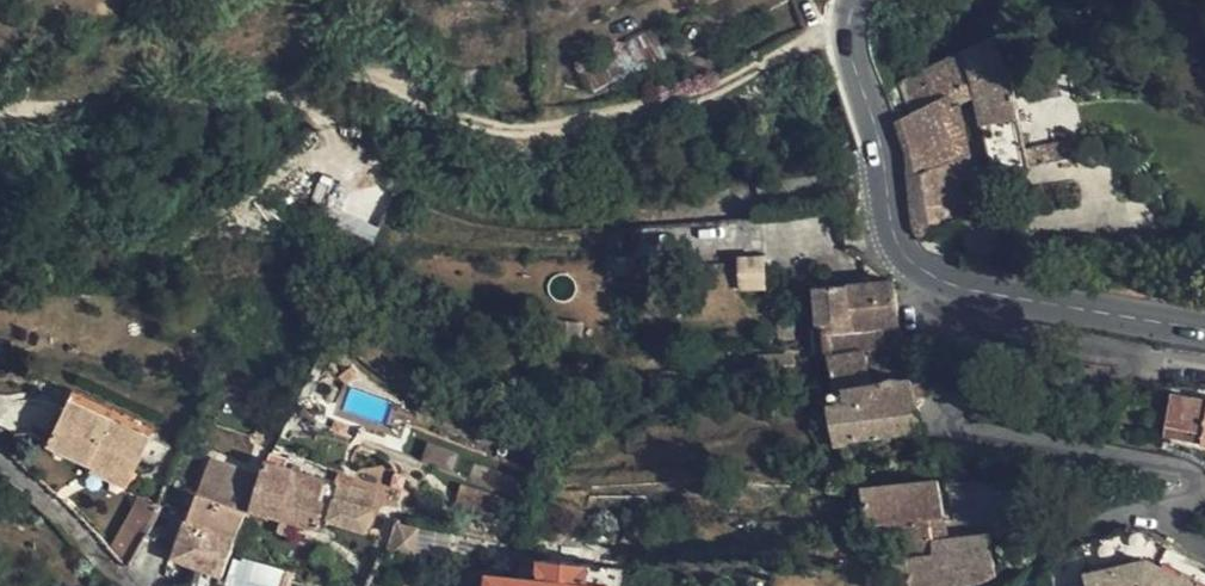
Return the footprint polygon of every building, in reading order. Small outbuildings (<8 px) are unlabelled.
[(580,61),(590,87),(665,58),(656,32),(580,61)] [(908,162),(913,238),(964,222),(970,263),(1000,253),(987,188),(965,192),(963,181),(976,175),(969,128),(962,104),(974,98),(980,127),(1019,118),(1018,109),(1010,72),(995,35),(886,89),(900,138),(908,162)] [(1026,154),(1029,169),(1076,161),(1072,140),(1046,144),(1045,150),(1026,154)] [(315,179),(312,202),(330,204),(333,181),(315,179)] [(736,257),(737,290),(765,289),(764,256),(736,257)] [(896,281),(815,287),(820,326),(825,327),(830,356),(867,352),(883,346),(887,327),(899,326),(896,281)] [(835,389),(845,387),(872,384),(867,352),(830,356),(835,389)] [(919,397),(934,395),(931,382),(917,382),(915,377),(904,379),(892,378),(872,384),(845,387),(846,402),(830,404),(836,446),(850,444),(850,441),(923,431),(919,397)] [(1165,436),(1200,443),(1202,446),(1204,447),(1204,398),(1172,392),(1165,436)] [(68,398),(47,444),(109,472),(113,464),(133,472),(151,435),(68,398)] [(249,509),(262,477),(213,460),(175,556),(223,576),(249,509)] [(266,463),(262,477),(249,509),(283,519),(296,469),(267,461),(266,463)] [(125,487),(133,472),(113,464),(109,472),(106,479),(125,487)] [(296,469),(283,519),(297,523),(327,531),(330,520),(370,530),(374,512),(376,508),(350,501),(337,497),(341,482),(296,469)] [(870,524),(908,558),(937,556),(937,542),(945,542),(942,516),(946,515),(942,481),(865,491),(870,524)] [(353,486),(341,482),(337,497),(350,501),(353,486)] [(110,548),(129,568),(163,514),(165,509),(142,496),(110,548)] [(294,536),(297,523),(283,519),(279,532),(294,536)] [(414,553),(419,529),(394,523),(389,548),(414,553)] [(1149,561),(1143,531),(1126,525),(1078,549),(1088,585),(1194,585),(1149,561)] [(999,573),(993,536),(945,542),(937,542),(937,556),(908,558),(898,560),(900,585),(956,585),(993,578),(999,573)] [(224,585),(286,585),(290,570),(246,557),(244,560),(234,557),(224,585)] [(610,566),(543,559),(541,585),(608,585),(610,566)]
